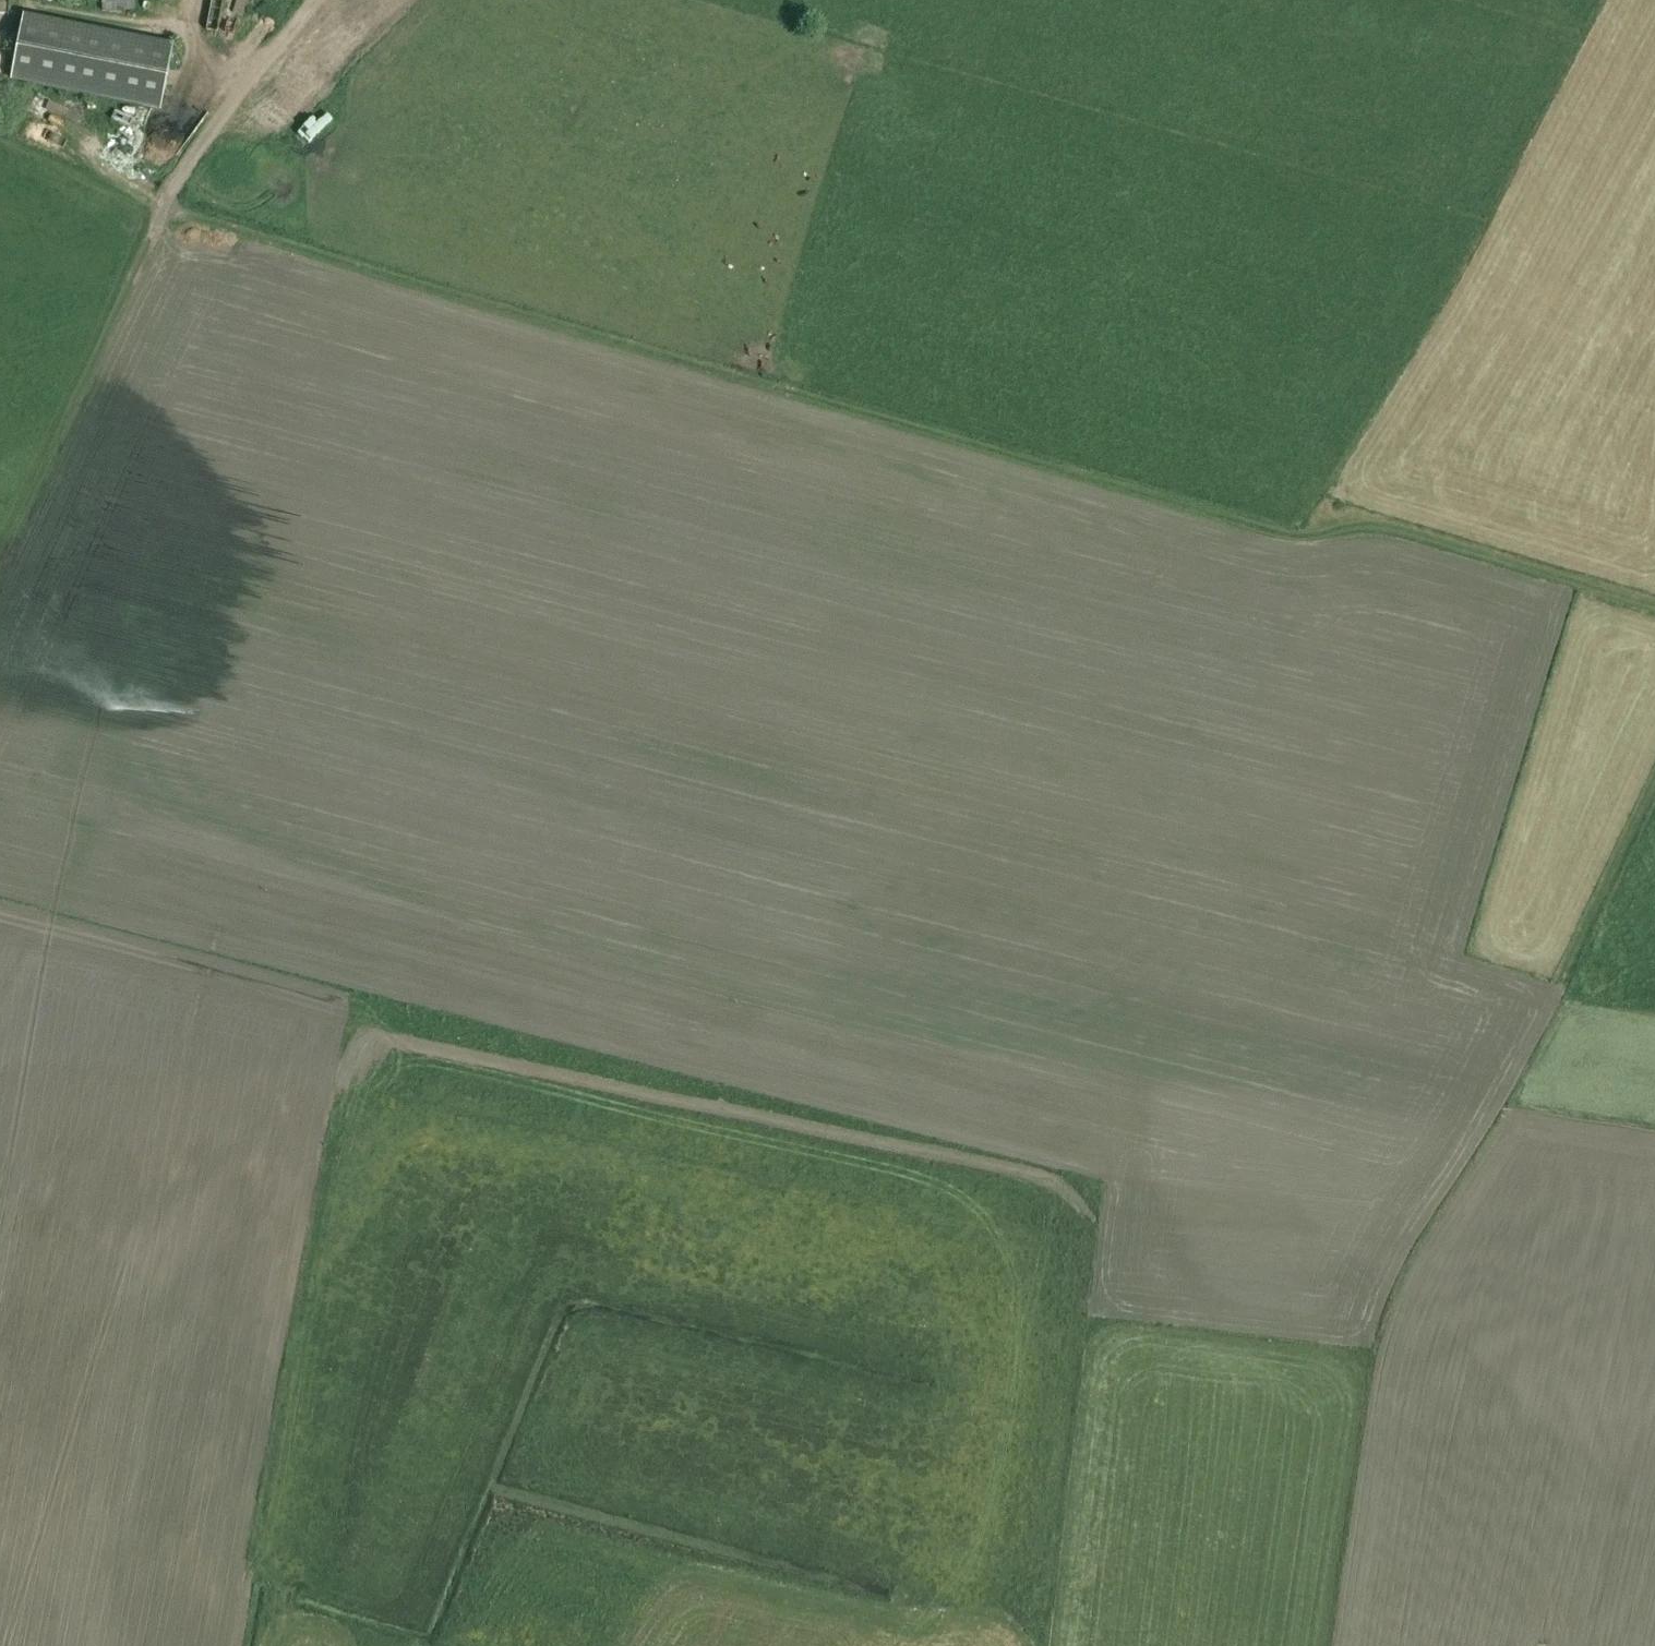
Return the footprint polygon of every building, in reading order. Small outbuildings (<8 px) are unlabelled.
[(173,45),(23,15),(10,82),(160,112),(173,45)]
